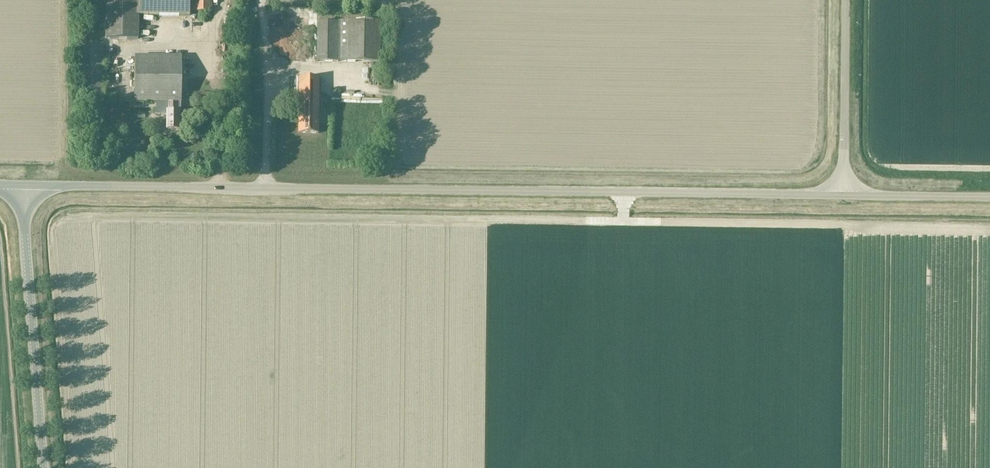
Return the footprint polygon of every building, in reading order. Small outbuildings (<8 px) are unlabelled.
[(105,39),(137,39),(138,16),(189,16),(189,0),(105,0),(105,39)] [(212,0),(191,0),(190,12),(211,12),(212,0)] [(379,63),(379,22),(347,21),(346,63),(379,63)] [(337,62),(338,22),(317,22),(316,62),(337,62)] [(200,33),(200,23),(185,24),(185,34),(200,33)] [(180,113),(181,68),(181,57),(135,57),(134,102),(156,102),(155,115),(166,115),(166,131),(179,131),(179,113),(180,113)] [(317,134),(318,78),(298,78),(298,96),(297,96),(297,104),(298,104),(297,134),(317,134)]
